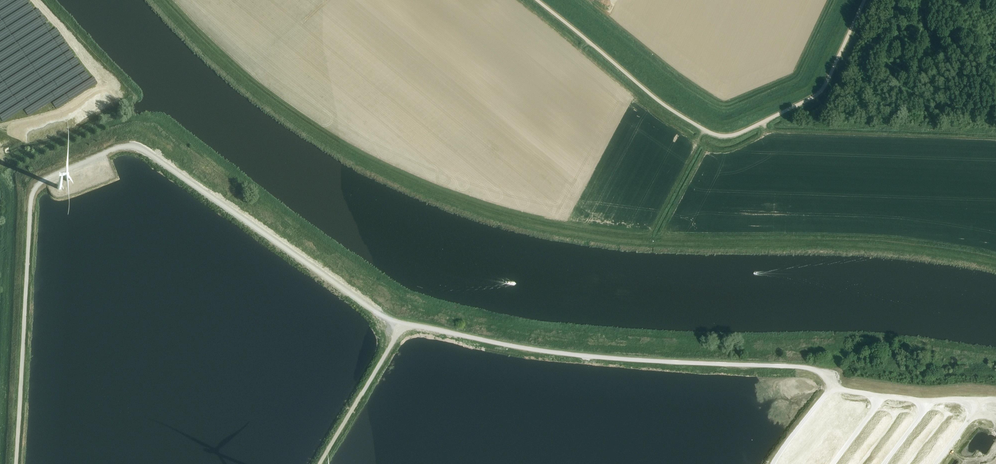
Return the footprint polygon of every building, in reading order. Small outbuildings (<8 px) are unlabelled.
[(635,15),(640,0),(630,0),(625,11),(632,13),(631,14),(635,15)]
